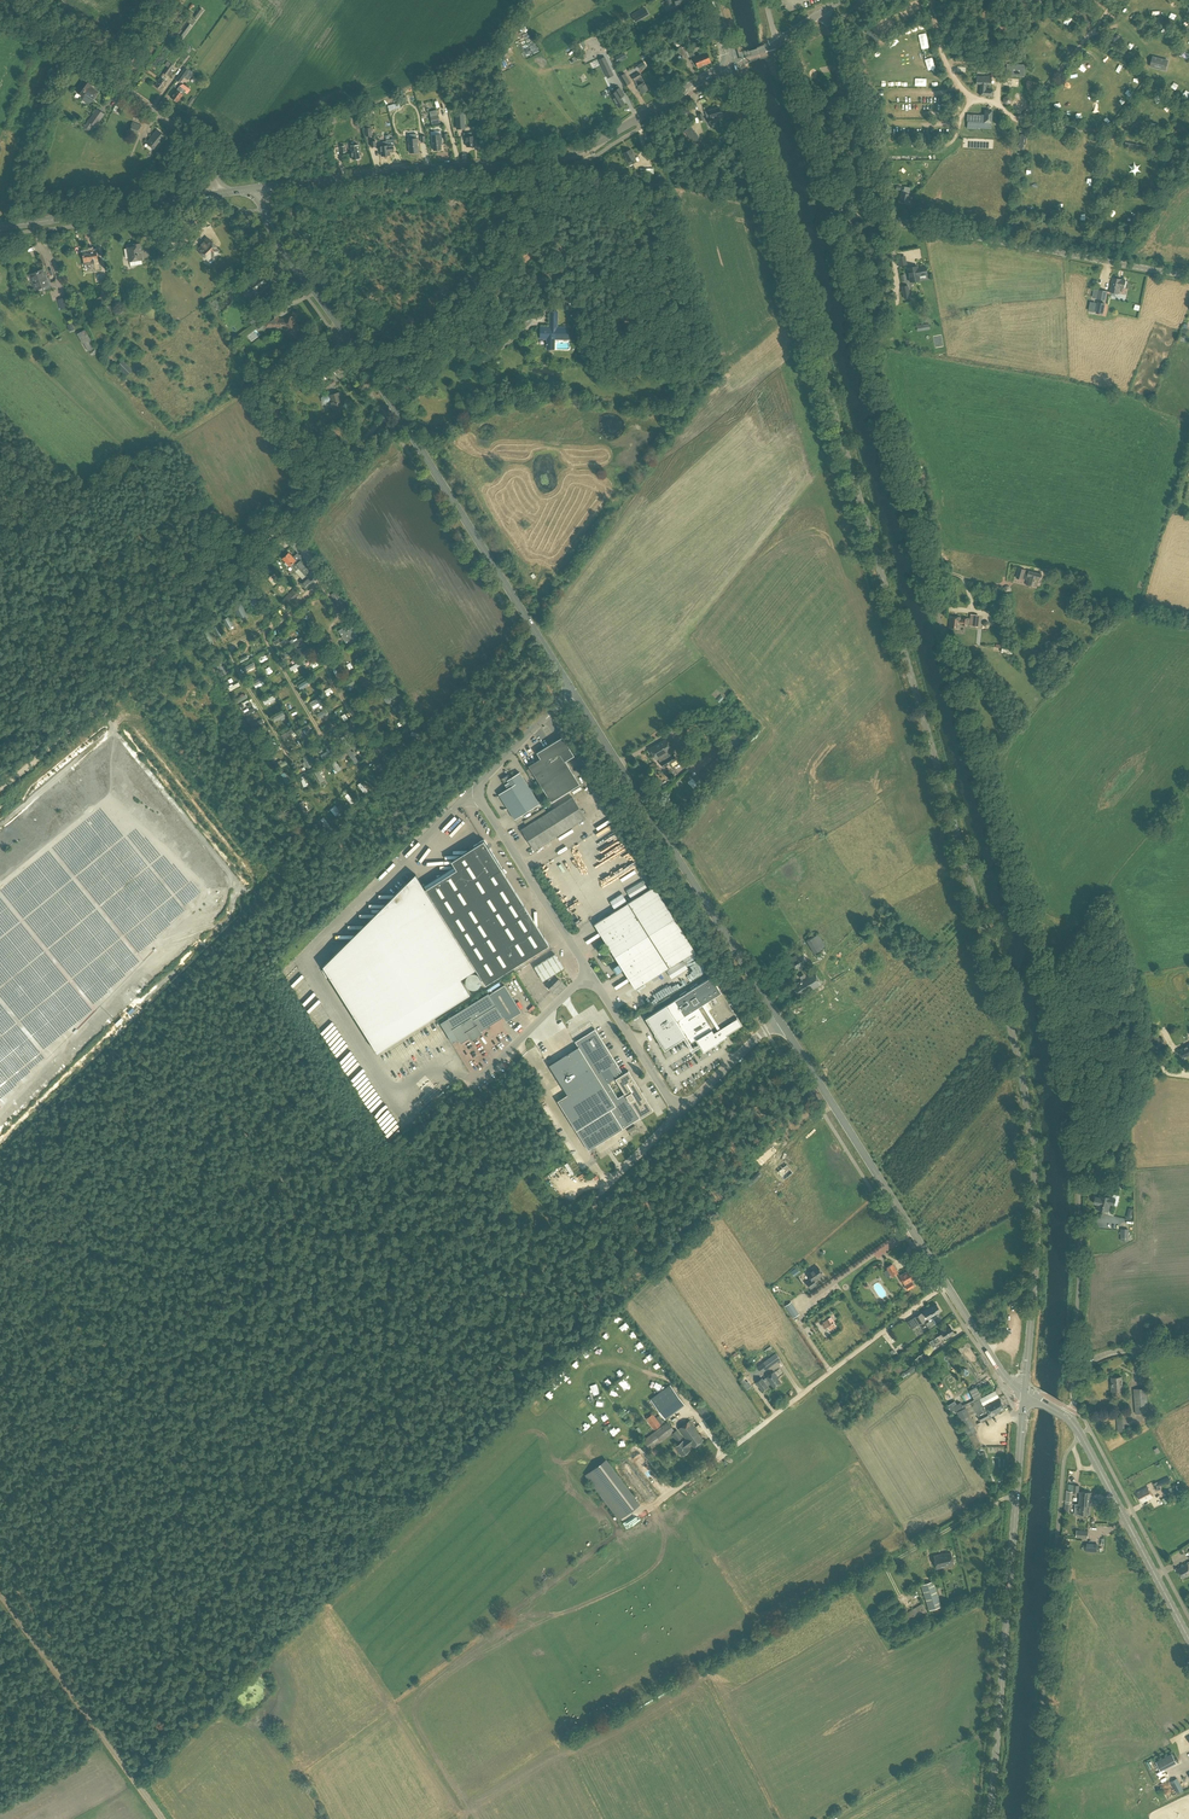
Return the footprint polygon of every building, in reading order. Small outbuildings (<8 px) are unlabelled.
[(195,15),(194,16),(197,18),(197,17),(203,9),(201,7),(195,15)] [(632,15),(635,21),(648,14),(644,7),(632,15)] [(1052,22),(1050,25),(1056,30),(1059,28),(1052,22)] [(180,38),(182,39),(192,26),(189,25),(180,38)] [(623,52),(618,54),(621,60),(626,57),(623,52)] [(703,65),(699,56),(695,57),(693,52),(689,54),(694,66),(697,64),(698,67),(703,65)] [(699,56),(703,65),(710,62),(706,53),(699,56)] [(670,57),(673,63),(679,60),(676,55),(670,57)] [(1150,66),(1165,70),(1167,60),(1152,56),(1150,66)] [(605,57),(599,60),(605,73),(611,70),(605,57)] [(163,73),(167,75),(174,65),(168,61),(165,65),(168,67),(163,73)] [(1009,66),(1009,74),(1022,75),(1022,67),(1009,66)] [(699,72),(702,77),(709,72),(706,67),(699,72)] [(185,68),(177,80),(180,82),(184,77),(188,80),(193,73),(189,70),(185,68)] [(163,73),(162,75),(158,72),(150,83),(158,88),(161,83),(164,86),(170,78),(167,75),(163,73)] [(632,76),(637,86),(642,93),(648,90),(644,82),(639,72),(632,76)] [(625,73),(619,77),(625,86),(630,83),(625,73)] [(603,74),(594,78),(599,89),(602,88),(600,83),(606,81),(603,74)] [(976,84),(980,84),(979,95),(993,96),(993,92),(986,91),(986,85),(988,85),(989,77),(976,76),(976,84)] [(92,102),(99,92),(91,87),(92,85),(84,79),(76,90),(84,96),(82,99),(87,103),(88,103),(89,103),(90,103),(91,103),(92,102)] [(179,86),(171,97),(178,102),(186,90),(179,86)] [(619,108),(624,104),(620,97),(624,95),(620,88),(618,89),(617,86),(613,88),(615,92),(610,95),(613,100),(614,99),(619,108)] [(1145,98),(1141,103),(1145,107),(1150,102),(1145,98)] [(709,110),(705,111),(707,119),(708,119),(710,124),(717,121),(716,117),(721,115),(719,107),(709,110)] [(967,114),(966,122),(969,122),(969,127),(991,129),(991,123),(992,123),(992,111),(984,110),(983,123),(980,123),(981,115),(979,115),(967,114)] [(457,130),(461,129),(461,125),(465,125),(464,113),(456,114),(457,130)] [(430,116),(432,124),(440,123),(438,115),(430,116)] [(93,124),(96,126),(100,120),(93,116),(85,128),(89,131),(93,124)] [(128,133),(137,136),(141,125),(133,122),(128,133)] [(691,126),(684,130),(691,139),(692,139),(697,135),(694,132),(691,126)] [(156,151),(166,137),(157,130),(146,143),(156,151)] [(469,133),(464,133),(465,137),(465,142),(466,142),(467,146),(474,146),(474,141),(475,141),(474,136),(474,132),(473,133),(469,133)] [(416,134),(408,135),(409,143),(408,143),(409,148),(410,153),(418,152),(418,147),(418,142),(417,142),(416,134)] [(431,136),(431,141),(432,145),(434,145),(434,150),(441,149),(441,144),(442,144),(440,135),(431,136)] [(380,146),(381,156),(390,155),(390,152),(395,152),(394,145),(389,145),(387,146),(386,142),(382,142),(382,146),(380,146)] [(1125,146),(1148,150),(1159,158),(1162,155),(1150,147),(1126,142),(1125,146)] [(359,145),(351,146),(352,159),(360,158),(359,149),(359,145)] [(631,150),(624,153),(626,157),(625,158),(627,162),(629,166),(637,162),(639,160),(638,157),(636,158),(634,154),(633,154),(631,150)] [(902,192),(900,201),(908,203),(910,194),(909,194),(910,191),(902,189),(902,192)] [(173,231),(169,238),(179,242),(181,237),(182,235),(173,231)] [(207,237),(205,239),(206,240),(202,244),(203,245),(198,249),(201,252),(201,254),(204,257),(205,257),(206,257),(207,257),(211,253),(213,255),(219,250),(207,237)] [(127,247),(130,261),(143,259),(140,243),(134,244),(134,246),(127,247)] [(83,252),(84,262),(92,261),(94,270),(99,269),(96,250),(83,252)] [(927,275),(925,266),(918,268),(917,266),(907,268),(910,282),(920,280),(919,276),(927,275)] [(30,275),(36,289),(48,284),(43,270),(30,275)] [(249,282),(241,287),(243,290),(246,288),(248,291),(252,288),(254,286),(258,293),(263,289),(262,288),(267,285),(260,274),(250,281),(250,282),(249,282)] [(1112,277),(1110,292),(1119,294),(1120,288),(1124,288),(1126,280),(1122,279),(1112,277)] [(910,297),(908,285),(902,286),(904,298),(910,297)] [(1097,299),(1105,300),(1107,294),(1107,291),(1099,290),(1098,293),(1097,299)] [(1096,313),(1103,314),(1105,304),(1098,303),(1096,313)] [(540,338),(547,339),(547,348),(554,349),(554,339),(568,339),(568,328),(557,327),(557,312),(550,311),(550,327),(541,327),(540,338)] [(263,323),(267,327),(282,328),(284,327),(292,337),(300,330),(296,325),(297,324),(292,318),(293,318),(291,315),(286,319),(286,320),(280,320),(275,314),(263,323)] [(248,320),(252,325),(259,320),(255,315),(248,320)] [(78,334),(83,343),(91,339),(86,330),(78,334)] [(1181,335),(1179,341),(1186,343),(1188,337),(1181,335)] [(326,385),(322,387),(323,387),(325,390),(328,388),(329,389),(336,384),(332,379),(325,384),(326,385)] [(322,398),(323,402),(324,403),(331,401),(334,410),(343,408),(342,401),(341,398),(342,398),(340,392),(323,397),(322,398)] [(300,582),(305,588),(314,580),(313,571),(301,559),(302,558),(298,553),(293,557),(289,552),(282,558),(286,562),(284,563),(287,566),(289,565),(292,568),(293,569),(294,570),(295,571),(298,568),(306,577),(300,582)] [(1017,578),(1023,580),(1023,578),(1028,580),(1026,585),(1036,587),(1038,579),(1041,580),(1042,574),(1029,571),(1028,573),(1025,572),(1025,570),(1019,568),(1017,578)] [(282,599),(288,606),(300,594),(294,588),(291,591),(282,599)] [(332,595),(342,612),(349,607),(339,591),(332,595)] [(248,598),(253,608),(260,604),(255,594),(248,598)] [(234,609),(239,618),(247,614),(241,604),(234,609)] [(970,614),(970,618),(969,626),(977,627),(979,615),(970,614)] [(222,620),(227,628),(233,624),(229,616),(222,620)] [(950,616),(949,627),(949,628),(959,629),(959,624),(961,624),(962,619),(960,618),(960,617),(950,616)] [(212,627),(217,636),(223,632),(218,624),(212,627)] [(347,626),(338,631),(347,646),(356,641),(355,638),(358,636),(356,633),(357,632),(355,629),(354,630),(351,626),(348,628),(347,626)] [(202,635),(207,643),(213,640),(208,631),(202,635)] [(274,642),(283,637),(281,634),(273,639),(274,642)] [(281,651),(285,657),(293,652),(289,646),(281,651)] [(292,671),(297,668),(295,665),(299,663),(297,660),(288,665),(292,671)] [(308,670),(316,666),(314,661),(306,665),(308,670)] [(320,672),(314,675),(317,680),(322,678),(320,672)] [(343,681),(347,688),(355,683),(351,677),(343,681)] [(309,684),(304,687),(307,693),(312,689),(309,684)] [(385,701),(395,696),(393,690),(383,696),(385,701)] [(263,704),(275,698),(272,693),(261,698),(263,704)] [(320,695),(308,699),(311,705),(322,701),(320,695)] [(242,708),(244,713),(253,708),(252,705),(247,707),(246,706),(242,708)] [(317,717),(325,711),(323,707),(314,712),(317,717)] [(270,714),(272,720),(285,715),(283,709),(270,714)] [(251,726),(261,719),(255,710),(245,716),(251,726)] [(401,718),(395,721),(399,726),(404,723),(401,718)] [(385,729),(381,722),(373,727),(377,734),(385,729)] [(277,730),(281,738),(294,732),(297,739),(305,735),(302,727),(295,729),(292,723),(277,730)] [(666,738),(649,749),(656,760),(658,758),(660,763),(663,768),(677,760),(673,755),(671,750),(672,749),(666,738)] [(529,765),(552,801),(579,784),(565,761),(572,757),(565,746),(561,748),(556,740),(538,752),(541,758),(529,765)] [(696,777),(695,778),(701,784),(701,783),(711,774),(717,769),(720,766),(720,765),(725,760),(728,757),(724,752),(715,760),(712,763),(706,768),(696,777)] [(498,794),(514,819),(539,804),(532,792),(529,788),(519,772),(515,775),(516,777),(511,780),(508,775),(501,779),(507,788),(498,794)] [(301,774),(297,776),(302,786),(306,785),(301,774)] [(541,804),(544,802),(536,790),(533,792),(541,804)] [(521,829),(534,850),(585,818),(572,797),(521,829)] [(321,815),(318,818),(324,826),(327,823),(321,815)] [(425,889),(415,874),(323,966),(377,1052),(470,994),(460,979),(476,969),(485,984),(549,945),(543,936),(539,936),(538,928),(534,928),(533,920),(497,863),(498,863),(484,839),(473,846),(474,846),(451,861),(454,866),(423,886),(425,889)] [(602,919),(595,924),(620,964),(616,966),(616,965),(614,966),(614,967),(612,968),(616,974),(624,970),(635,988),(694,951),(654,887),(602,919)] [(806,941),(814,954),(826,946),(818,934),(806,941)] [(789,959),(801,980),(805,978),(801,972),(809,967),(808,965),(809,964),(801,952),(789,959)] [(534,967),(543,981),(546,978),(549,981),(545,985),(552,991),(561,982),(555,975),(553,977),(551,975),(563,968),(555,955),(534,967)] [(808,976),(805,978),(801,980),(793,986),(799,996),(808,991),(808,992),(821,984),(811,969),(806,972),(808,976)] [(741,1024),(711,977),(645,1019),(665,1050),(680,1040),(684,1038),(683,1038),(685,1037),(690,1044),(696,1040),(703,1051),(723,1039),(724,1040),(726,1038),(726,1039),(726,1038),(725,1037),(726,1037),(725,1035),(728,1033),(741,1024)] [(488,993),(446,1020),(440,1023),(452,1043),(458,1039),(461,1043),(470,1037),(471,1039),(481,1033),(480,1031),(503,1017),(506,1022),(521,1012),(504,985),(489,994),(488,993)] [(812,1001),(812,1008),(806,1008),(806,1019),(813,1019),(813,1013),(816,1013),(816,1006),(814,1006),(814,1003),(818,1003),(818,1001),(812,1001)] [(441,1028),(440,1029),(435,1020),(429,1023),(439,1041),(446,1037),(441,1028)] [(590,1032),(575,1042),(578,1047),(563,1056),(588,1095),(573,1105),(567,1094),(557,1100),(588,1150),(633,1123),(653,1110),(639,1088),(628,1070),(623,1074),(611,1054),(607,1056),(604,1052),(608,1050),(601,1039),(600,1037),(598,1034),(597,1032),(595,1029),(590,1032)] [(1156,1032),(1150,1036),(1157,1049),(1166,1044),(1162,1037),(1160,1039),(1156,1032)] [(1184,1059),(1188,1056),(1188,1045),(1179,1050),(1184,1059)] [(588,1095),(563,1056),(548,1065),(567,1094),(573,1105),(588,1095)] [(1115,1145),(1108,1146),(1111,1160),(1118,1158),(1115,1145)] [(778,1172),(784,1180),(792,1173),(786,1165),(778,1172)] [(753,1176),(746,1183),(749,1186),(757,1179),(753,1176)] [(1106,1196),(1103,1210),(1108,1211),(1110,1204),(1114,1205),(1115,1198),(1112,1198),(1113,1194),(1107,1193),(1106,1196)] [(1095,1196),(1094,1203),(1097,1204),(1096,1208),(1103,1210),(1106,1196),(1105,1196),(1100,1194),(1099,1197),(1097,1197),(1095,1196)] [(1121,1230),(1121,1241),(1128,1241),(1128,1240),(1132,1240),(1132,1235),(1128,1235),(1128,1230),(1121,1230)] [(886,1268),(890,1275),(891,1277),(898,1273),(893,1264),(886,1268)] [(806,1282),(810,1288),(817,1284),(814,1280),(823,1275),(817,1266),(811,1269),(812,1271),(808,1274),(811,1279),(806,1282)] [(910,1270),(899,1276),(905,1284),(904,1285),(907,1290),(914,1286),(911,1281),(915,1278),(910,1270)] [(866,1304),(869,1311),(877,1308),(873,1300),(866,1304)] [(785,1306),(793,1318),(799,1314),(791,1302),(785,1306)] [(927,1309),(915,1317),(919,1324),(932,1316),(936,1322),(940,1319),(936,1313),(940,1311),(937,1306),(936,1304),(935,1304),(930,1307),(930,1306),(927,1308),(927,1309)] [(912,1328),(919,1324),(915,1317),(907,1321),(912,1328)] [(824,1322),(822,1324),(824,1328),(827,1326),(829,1329),(835,1325),(833,1322),(831,1323),(828,1318),(823,1321),(824,1322)] [(929,1342),(932,1347),(936,1345),(935,1343),(945,1337),(946,1338),(950,1336),(949,1335),(954,1333),(949,1326),(941,1331),(942,1333),(929,1342)] [(913,1360),(918,1366),(930,1357),(926,1351),(913,1360)] [(757,1366),(761,1373),(767,1369),(780,1359),(775,1353),(763,1362),(762,1362),(757,1366)] [(904,1372),(906,1375),(917,1367),(914,1364),(904,1372)] [(935,1370),(929,1373),(933,1379),(933,1380),(939,1376),(935,1370)] [(756,1382),(762,1390),(770,1384),(773,1388),(780,1382),(777,1378),(778,1378),(773,1372),(763,1380),(761,1378),(756,1382)] [(741,1377),(738,1379),(740,1382),(746,1390),(752,1385),(748,1381),(746,1382),(744,1379),(743,1379),(741,1377)] [(1111,1385),(1112,1391),(1123,1390),(1122,1377),(1112,1378),(1113,1385),(1111,1385)] [(670,1384),(650,1399),(665,1419),(685,1404),(670,1384)] [(954,1401),(947,1405),(951,1412),(953,1410),(955,1413),(957,1411),(967,1436),(972,1445),(979,1441),(975,1433),(976,1432),(973,1425),(969,1416),(976,1413),(980,1422),(1004,1409),(994,1390),(981,1397),(976,1386),(969,1389),(974,1399),(962,1405),(960,1402),(956,1404),(954,1401)] [(1133,1389),(1135,1414),(1149,1413),(1146,1388),(1133,1389)] [(702,1403),(696,1407),(696,1408),(704,1419),(711,1415),(702,1403)] [(653,1416),(648,1420),(654,1429),(660,1425),(653,1416)] [(1116,1417),(1117,1432),(1125,1431),(1124,1416),(1116,1417)] [(687,1439),(691,1445),(693,1447),(703,1440),(697,1432),(698,1431),(690,1420),(678,1429),(686,1439),(686,1440),(687,1439)] [(637,1444),(645,1454),(670,1435),(676,1443),(681,1438),(676,1430),(674,1431),(667,1422),(637,1444)] [(686,1440),(686,1439),(675,1447),(682,1456),(690,1450),(687,1447),(691,1445),(687,1439),(686,1440)] [(639,1504),(605,1460),(585,1475),(619,1519),(639,1504)] [(1170,1477),(1159,1483),(1161,1487),(1172,1482),(1170,1477)] [(659,1483),(654,1488),(661,1494),(666,1489),(659,1483)] [(1137,1493),(1142,1503),(1153,1497),(1148,1487),(1137,1493)] [(1163,1492),(1165,1496),(1175,1491),(1173,1487),(1163,1492)] [(1079,1504),(1090,1505),(1091,1499),(1093,1500),(1094,1495),(1091,1495),(1091,1492),(1080,1491),(1079,1504)] [(1076,1504),(1075,1513),(1078,1513),(1081,1513),(1081,1515),(1080,1517),(1086,1517),(1086,1514),(1089,1514),(1090,1505),(1079,1504),(1076,1504)] [(1086,1551),(1096,1552),(1097,1544),(1087,1543),(1086,1551)] [(931,1546),(932,1552),(941,1550),(940,1544),(931,1546)] [(933,1556),(936,1569),(945,1567),(945,1566),(953,1564),(951,1553),(944,1554),(944,1553),(933,1556)] [(1182,1579),(1187,1577),(1188,1576),(1188,1566),(1188,1564),(1188,1561),(1187,1563),(1180,1566),(1180,1567),(1177,1569),(1182,1579)] [(921,1585),(928,1610),(941,1606),(933,1581),(921,1585)] [(895,1620),(901,1630),(927,1613),(922,1603),(895,1620)] [(1172,1754),(1156,1763),(1160,1771),(1176,1763),(1172,1754)] [(1171,1781),(1177,1794),(1184,1790),(1177,1778),(1171,1781)]
